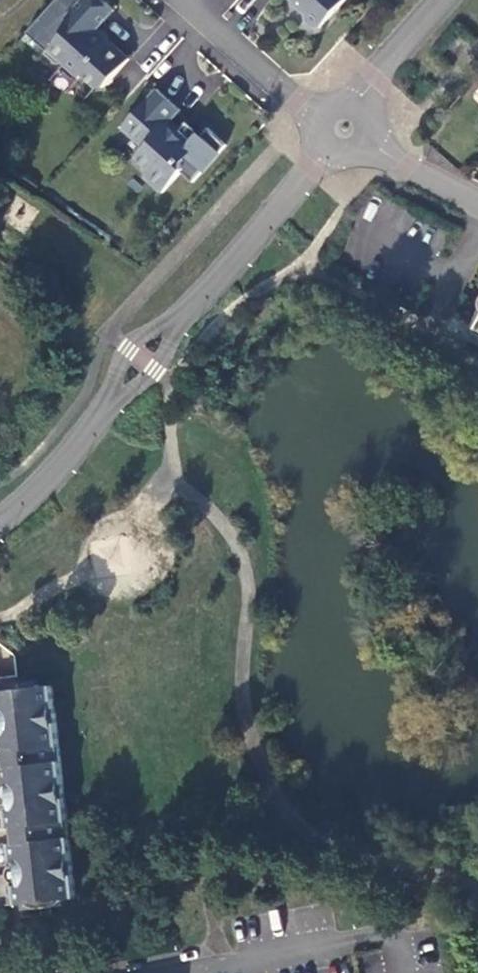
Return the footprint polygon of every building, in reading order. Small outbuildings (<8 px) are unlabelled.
[(128,59),(109,42),(103,42),(93,33),(113,10),(102,0),(82,0),(66,18),(72,23),(44,55),(56,65),(62,64),(75,75),(81,75),(96,88),(103,88),(128,59)] [(302,8),(302,12),(307,17),(307,20),(317,30),(323,30),(351,0),(293,0),(302,8)] [(167,125),(180,110),(156,89),(121,128),(144,148),(145,148),(136,158),(151,170),(145,177),(162,193),(184,169),(183,162),(204,138),(187,122),(177,133),(176,133),(167,125)] [(15,906),(18,905),(18,907),(50,904),(51,906),(62,905),(62,902),(75,901),(74,898),(51,689),(37,691),(37,688),(23,690),(23,692),(0,695),(0,757),(5,756),(28,753),(29,767),(6,770),(0,770),(0,780),(6,832),(13,831),(37,828),(38,843),(15,846),(8,847),(15,906)] [(28,753),(5,756),(6,770),(29,767),(28,753)] [(13,831),(15,846),(38,843),(37,828),(13,831)]
